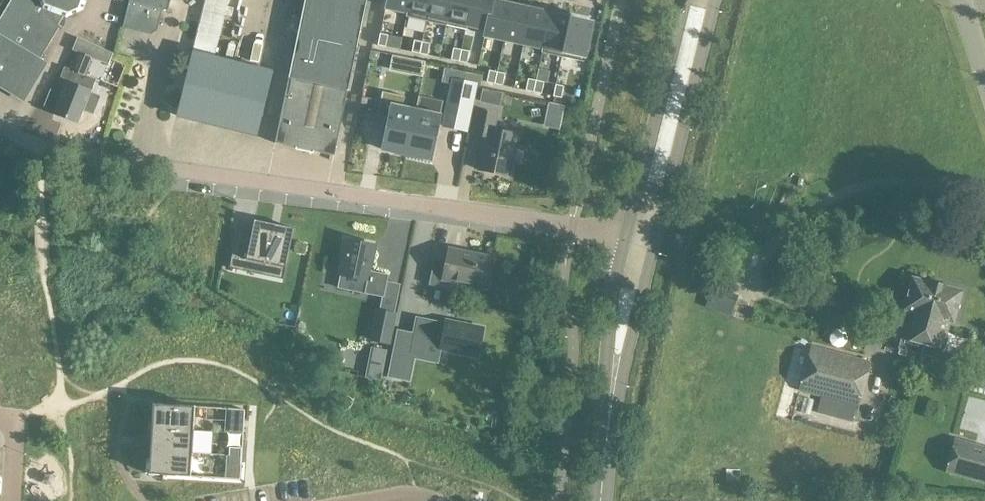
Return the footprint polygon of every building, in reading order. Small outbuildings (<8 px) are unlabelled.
[(45,63),(39,60),(60,25),(58,24),(62,16),(66,17),(82,9),(86,0),(10,0),(0,18),(0,85),(23,99),(45,63)] [(168,11),(171,0),(129,0),(122,27),(145,33),(159,25),(162,9),(168,11)] [(367,0),(306,0),(275,143),(334,154),(367,0)] [(409,0),(388,0),(386,8),(407,12),(409,0)] [(406,17),(426,21),(431,0),(409,0),(407,12),(406,17)] [(448,21),(447,21),(452,0),(431,0),(426,21),(447,26),(448,21)] [(447,21),(448,21),(467,26),(473,0),(452,0),(447,21)] [(487,30),(493,1),(494,0),(473,0),(467,26),(485,30),(487,30)] [(487,30),(485,30),(484,35),(506,40),(513,5),(493,1),(487,30)] [(506,40),(525,44),(533,10),(513,5),(506,40)] [(553,14),(533,10),(525,44),(543,48),(542,53),(544,53),(553,14)] [(564,58),(573,18),(553,14),(544,53),(564,58)] [(584,62),(593,23),(573,18),(564,58),(584,62)] [(388,35),(380,34),(378,45),(386,47),(388,35)] [(58,82),(65,85),(54,113),(77,122),(82,110),(94,115),(101,97),(91,92),(96,79),(84,74),(91,57),(95,46),(77,38),(72,49),(78,52),(71,69),(64,66),(58,82)] [(422,42),(414,40),(412,52),(420,54),(422,42)] [(430,44),(422,42),(420,54),(428,55),(430,44)] [(459,62),(461,50),(453,48),(451,60),(459,62)] [(461,50),(459,62),(467,63),(469,51),(461,50)] [(177,115),(257,135),(273,71),(193,51),(177,115)] [(409,58),(406,73),(423,77),(426,61),(409,58)] [(490,71),(487,82),(495,84),(497,72),(490,71)] [(495,84),(503,86),(505,74),(497,72),(495,84)] [(458,79),(454,98),(448,124),(469,129),(474,102),(478,84),(458,79)] [(526,91),(534,92),(536,81),(528,79),(526,91)] [(544,82),(536,81),(534,92),(542,94),(544,82)] [(556,85),(553,97),(561,98),(564,86),(556,85)] [(498,106),(500,94),(484,91),(482,102),(498,106)] [(402,108),(405,97),(382,92),(377,117),(389,119),(383,150),(394,152),(394,153),(406,156),(416,111),(402,108)] [(406,156),(419,158),(420,157),(431,160),(440,116),(416,111),(406,156)] [(494,129),(497,114),(479,111),(474,134),(485,136),(479,169),(508,176),(517,134),(494,129)] [(250,260),(286,268),(294,229),(255,220),(252,232),(237,229),(229,268),(248,272),(250,260)] [(345,239),(338,275),(367,281),(365,294),(384,298),(389,275),(371,271),(376,246),(345,239)] [(441,287),(443,278),(487,287),(492,259),(449,250),(447,260),(435,257),(429,285),(441,287)] [(924,314),(932,283),(912,277),(903,309),(894,307),(890,321),(893,325),(903,328),(900,338),(923,344),(930,316),(924,314)] [(705,307),(730,317),(738,296),(701,281),(696,293),(708,298),(705,307)] [(949,322),(953,323),(962,290),(932,283),(924,314),(930,316),(923,344),(924,344),(922,355),(939,360),(949,322)] [(395,314),(377,310),(371,340),(389,344),(395,314)] [(441,350),(478,357),(483,327),(446,320),(445,324),(417,318),(410,352),(426,355),(428,343),(441,346),(441,350)] [(811,347),(799,390),(858,406),(869,362),(811,347)] [(410,357),(409,356),(393,353),(389,377),(405,380),(410,357)] [(381,381),(385,365),(369,362),(366,377),(381,381)] [(193,430),(195,407),(153,404),(152,428),(193,430)] [(230,433),(243,434),(243,422),(231,421),(230,433)] [(192,454),(193,430),(152,428),(150,451),(192,454)] [(955,440),(947,471),(984,481),(984,448),(955,440)] [(241,456),(242,448),(230,447),(229,455),(241,456)] [(150,451),(149,474),(190,477),(192,454),(150,451)] [(229,464),(241,464),(241,456),(229,455),(229,464)]
